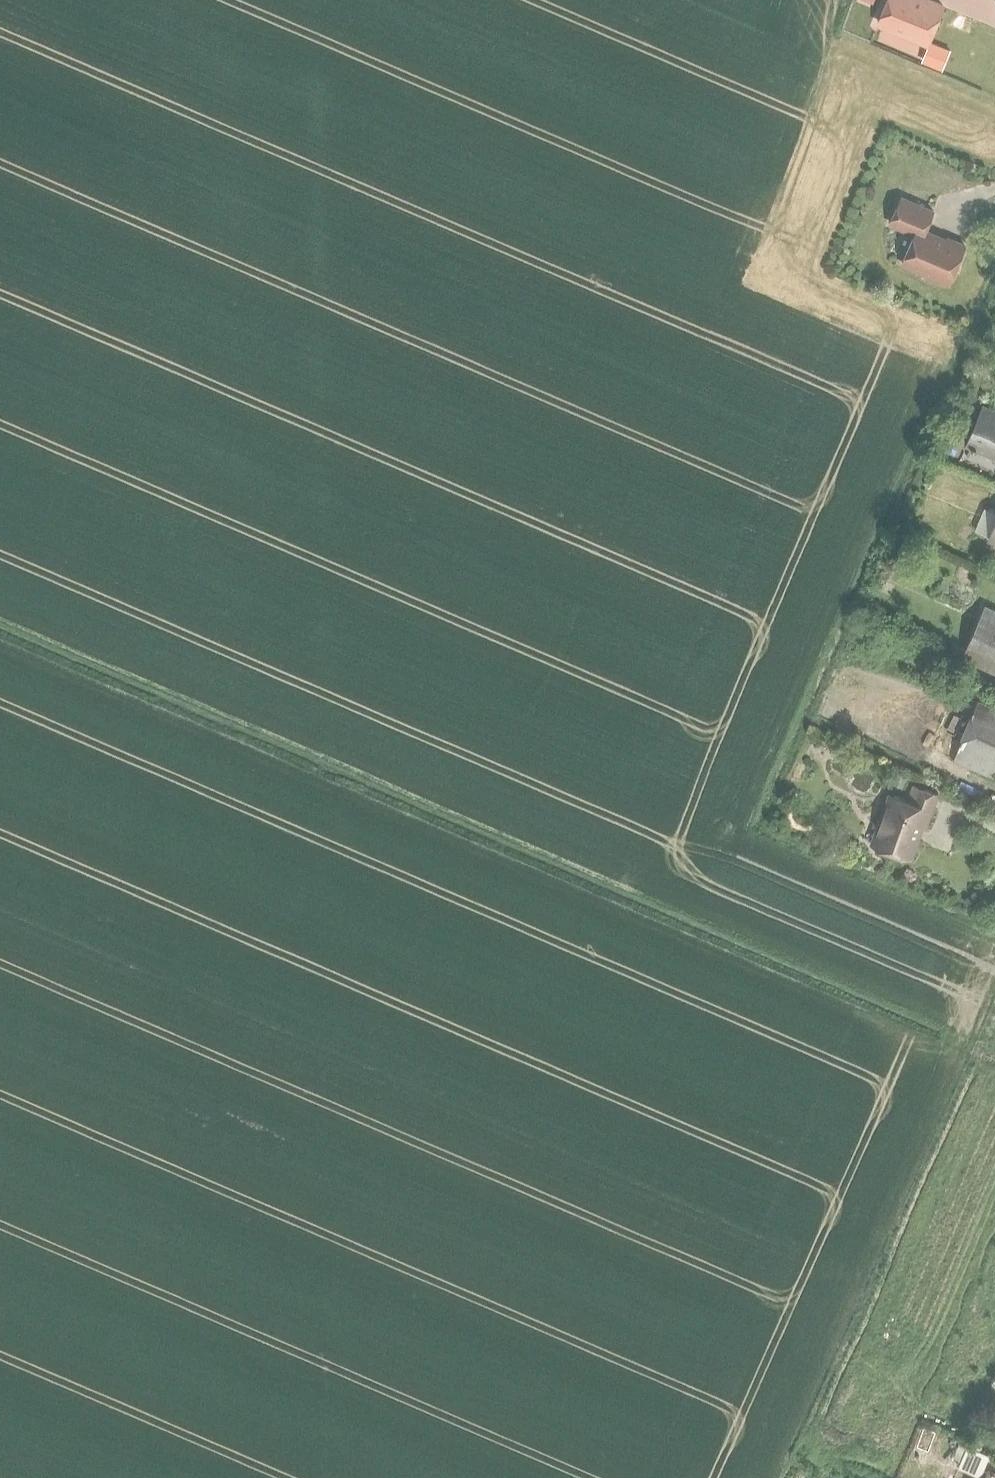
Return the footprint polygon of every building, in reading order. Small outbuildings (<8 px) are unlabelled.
[(949,0),(890,0),(881,21),(935,43),(953,2),(949,0)] [(940,209),(906,194),(894,223),(919,234),(907,263),(954,284),(970,245),(932,229),(940,209)] [(988,401),(970,444),(994,455),(994,404),(988,401)] [(989,603),(967,653),(994,665),(994,605),(989,603)] [(985,704),(962,759),(994,773),(994,708),(985,704)] [(920,798),(890,788),(871,843),(917,858),(927,827),(931,828),(943,791),(924,785),(920,798)] [(971,1443),(962,1465),(984,1473),(993,1451),(971,1443)]
